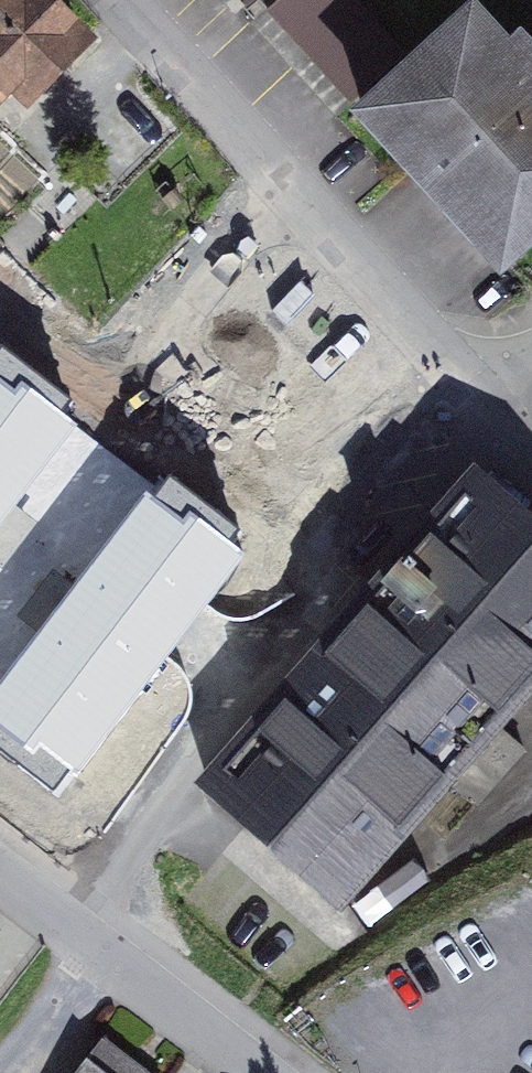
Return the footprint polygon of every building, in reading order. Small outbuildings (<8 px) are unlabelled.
[(0,2),(0,98),(13,85),(28,99),(84,42),(42,0),(2,0),(0,2)] [(351,0),(278,0),(267,10),(309,56),(360,11),(351,0)] [(402,57),(360,11),(309,56),(351,103),(402,57)] [(511,255),(531,236),(531,85),(472,19),(376,107),(511,255)] [(72,427),(22,389),(14,399),(0,389),(0,521),(72,427)] [(477,481),(409,558),(209,785),(338,900),(443,780),(476,808),(526,752),(493,723),(531,679),(531,529),(477,481)] [(60,791),(240,557),(190,519),(183,529),(147,502),(0,692),(0,722),(2,723),(0,725),(0,745),(60,791)] [(104,1040),(78,1072),(146,1072),(104,1040)]
